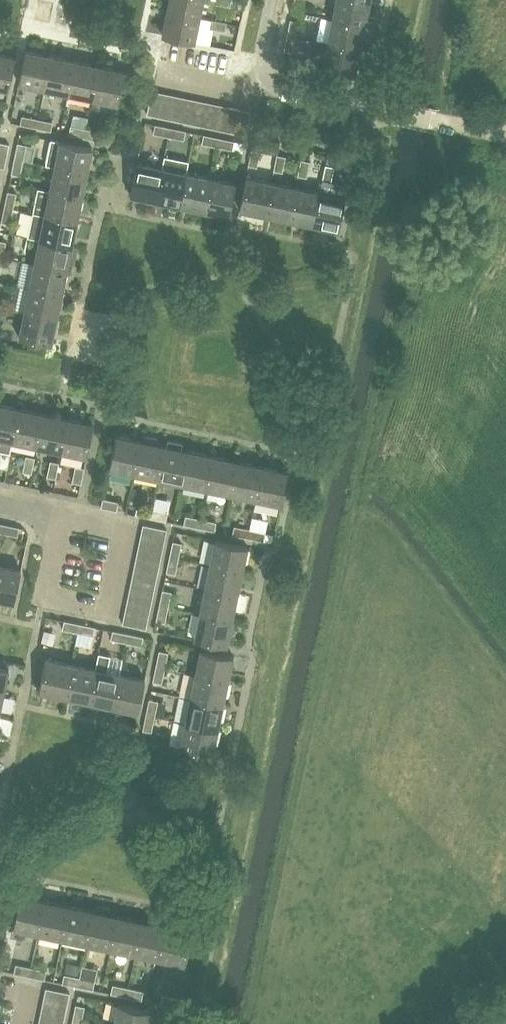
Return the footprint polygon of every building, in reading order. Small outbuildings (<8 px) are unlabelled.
[(203,0),(169,0),(167,10),(200,16),(203,0)] [(370,1),(365,0),(336,0),(332,18),(365,25),(370,1)] [(194,42),(200,16),(167,10),(162,35),(194,42)] [(360,50),(365,25),(332,18),(327,43),(360,50)] [(287,34),(296,36),(299,21),(290,19),(287,34)] [(227,22),(211,20),(210,28),(225,31),(227,22)] [(292,52),(296,36),(287,34),(284,50),(292,52)] [(355,75),(360,50),(327,43),(324,57),(314,55),(312,66),(355,75)] [(44,88),(51,56),(25,50),(19,83),(44,88)] [(9,89),(15,57),(0,54),(0,87),(9,89)] [(68,93),(75,61),(51,56),(44,88),(68,93)] [(93,98),(99,66),(75,61),(68,93),(93,98)] [(99,66),(93,98),(118,103),(125,71),(99,66)] [(158,116),(163,92),(152,90),(147,114),(158,116)] [(169,118),(174,95),(163,92),(158,116),(169,118)] [(180,121),(185,97),(174,95),(169,118),(180,121)] [(191,123),(196,99),(185,97),(180,121),(191,123)] [(202,125),(207,102),(196,99),(191,123),(202,125)] [(213,128),(218,104),(207,102),(202,125),(213,128)] [(224,130),(229,106),(218,104),(213,128),(224,130)] [(235,132),(240,108),(229,106),(224,130),(235,132)] [(240,108),(235,132),(246,134),(251,111),(240,108)] [(36,128),(38,119),(22,116),(20,125),(36,128)] [(38,119),(36,128),(51,131),(53,122),(38,119)] [(169,136),(171,128),(156,125),(154,133),(169,136)] [(84,138),(86,129),(71,126),(69,135),(84,138)] [(171,128),(169,136),(184,140),(186,131),(171,128)] [(86,129),(84,138),(100,141),(101,132),(86,129)] [(217,147),(219,138),(204,135),(202,143),(217,147)] [(244,143),(235,141),(219,138),(217,147),(243,152),(244,143)] [(55,166),(87,173),(92,147),(60,141),(55,166)] [(4,168),(9,144),(0,142),(0,167),(4,168)] [(15,157),(23,159),(26,145),(18,143),(15,157)] [(252,150),(249,165),(257,167),(260,152),(252,150)] [(286,157),(277,155),(274,170),(283,172),(286,157)] [(20,175),(23,159),(15,157),(11,173),(20,175)] [(310,162),(301,160),(298,175),(306,177),(310,162)] [(155,200),(162,167),(137,162),(130,194),(155,200)] [(339,229),(345,197),(348,184),(331,181),(334,167),(326,165),(320,192),(313,224),(339,229)] [(82,197),(87,173),(55,166),(50,190),(82,197)] [(180,205),(187,172),(162,167),(155,200),(180,205)] [(204,210),(211,177),(187,172),(180,205),(204,210)] [(265,214),(271,181),(246,176),(239,208),(265,214)] [(211,177),(204,210),(229,215),(236,183),(211,177)] [(289,219),(296,187),(271,181),(265,214),(289,219)] [(313,224),(320,192),(296,187),(289,219),(313,224)] [(77,221),(82,197),(50,190),(45,214),(45,215),(77,221)] [(4,206),(13,208),(16,193),(8,191),(4,206)] [(12,211),(13,208),(4,206),(1,222),(17,225),(19,212),(12,211)] [(72,246),(72,245),(77,221),(45,215),(45,214),(33,212),(28,236),(40,239),(72,246)] [(72,245),(72,246),(40,239),(35,263),(67,270),(69,261),(74,263),(78,247),(72,245)] [(62,294),(67,270),(35,263),(29,287),(62,294)] [(57,318),(62,294),(29,287),(24,312),(57,318)] [(51,344),(57,318),(24,312),(19,337),(51,344)] [(13,440),(20,408),(0,404),(0,438),(1,438),(0,441),(0,450),(2,450),(10,452),(11,452),(13,440)] [(37,445),(44,413),(20,408),(13,440),(37,445)] [(62,451),(69,418),(44,413),(37,445),(62,451)] [(69,418),(62,451),(87,456),(94,424),(69,418)] [(135,473),(141,440),(116,435),(109,467),(135,473)] [(159,478),(166,445),(157,444),(158,440),(156,437),(146,435),(143,437),(142,441),(141,440),(135,473),(159,478)] [(190,450),(181,449),(183,443),(168,440),(167,446),(166,445),(159,478),(183,483),(190,450)] [(207,488),(214,456),(190,450),(183,483),(207,488)] [(23,471),(31,473),(34,457),(26,456),(23,471)] [(232,493),(238,461),(214,456),(207,488),(232,493)] [(47,476),(55,478),(59,462),(50,460),(47,476)] [(256,498),(263,466),(238,461),(232,493),(256,498)] [(73,481),(81,483),(84,468),(76,466),(73,481)] [(263,466),(256,498),(281,503),(288,471),(263,466)] [(118,501),(103,498),(101,507),(116,510),(118,501)] [(151,517),(152,508),(137,505),(135,514),(151,517)] [(152,508),(151,517),(166,520),(167,511),(152,508)] [(199,527),(201,519),(186,515),(184,524),(199,527)] [(201,519),(199,527),(214,530),(216,522),(201,519)] [(4,523),(2,532),(17,535),(19,527),(4,523)] [(141,535),(164,540),(167,529),(143,524),(141,535)] [(248,537),(263,540),(274,542),(275,534),(265,532),(265,528),(250,525),(250,529),(248,537)] [(248,537),(250,529),(234,526),(232,534),(248,537)] [(162,551),(164,540),(141,535),(139,546),(162,551)] [(210,564),(242,571),(248,546),(215,539),(210,564)] [(170,556),(178,557),(181,543),(173,541),(170,556)] [(160,562),(162,551),(139,546),(136,557),(160,562)] [(175,573),(178,557),(170,556),(166,571),(175,573)] [(158,573),(160,562),(136,557),(134,568),(158,573)] [(14,601),(21,569),(0,564),(0,598),(14,601)] [(237,595),(242,571),(210,564),(205,588),(237,595)] [(155,584),(158,573),(134,568),(132,579),(155,584)] [(153,595),(155,584),(132,579),(129,590),(153,595)] [(232,619),(237,595),(205,588),(200,612),(232,619)] [(159,604),(168,606),(171,591),(163,589),(159,604)] [(151,606),(153,595),(129,590),(127,601),(151,606)] [(148,617),(151,606),(127,601),(125,612),(148,617)] [(165,622),(168,606),(159,604),(156,620),(165,622)] [(146,628),(148,617),(125,612),(122,623),(146,628)] [(227,645),(232,619),(200,612),(194,638),(227,645)] [(78,632),(79,623),(64,621),(62,629),(78,632)] [(79,623),(78,632),(93,635),(94,626),(79,623)] [(126,642),(128,634),(112,631),(111,639),(126,642)] [(128,634),(126,642),(141,645),(143,637),(128,634)] [(196,673),(228,680),(233,655),(201,648),(196,673)] [(156,665),(164,667),(168,652),(159,651),(156,665)] [(120,673),(107,671),(110,655),(99,652),(95,668),(89,701),(113,706),(120,673)] [(64,696),(71,663),(46,658),(39,690),(64,696)] [(89,701),(95,668),(71,663),(64,696),(89,701)] [(161,682),(164,667),(156,665),(153,681),(161,682)] [(4,693),(9,668),(0,666),(0,692),(4,693)] [(120,673),(113,706),(138,711),(145,678),(120,673)] [(223,704),(228,680),(196,673),(191,698),(223,704)] [(218,729),(223,704),(191,698),(185,722),(218,729)] [(146,714),(154,716),(158,700),(149,699),(146,714)] [(151,731),(154,716),(146,714),(143,729),(151,731)] [(213,754),(218,729),(185,722),(180,747),(213,754)] [(39,932),(46,900),(20,895),(13,927),(39,932)] [(63,937),(70,905),(46,900),(39,932),(63,937)] [(87,942),(94,910),(70,905),(63,937),(87,942)] [(111,947),(118,915),(94,910),(87,942),(111,947)] [(136,953),(143,920),(118,915),(111,947),(136,953)] [(160,958),(167,925),(143,920),(136,953),(160,958)] [(167,925),(160,958),(185,963),(192,930),(167,925)] [(30,976),(31,967),(15,964),(13,973),(30,976)] [(80,978),(78,977),(81,967),(67,964),(62,983),(78,986),(80,978)] [(31,967),(30,976),(44,979),(46,970),(31,967)] [(80,978),(78,986),(93,989),(95,981),(80,978)] [(127,996),(129,987),(113,984),(111,992),(127,996)] [(43,999),(67,1004),(69,992),(46,987),(43,999)] [(129,987),(127,996),(141,999),(143,991),(129,987)] [(162,995),(160,1003),(176,1006),(177,998),(162,995)] [(65,1015),(67,1004),(43,999),(41,1010),(65,1015)] [(150,1009),(118,1003),(113,1023),(147,1023),(150,1009)] [(73,1020),(81,1021),(84,1007),(76,1005),(73,1020)] [(65,1015),(41,1010),(39,1021),(55,1023),(63,1023),(65,1015)]
